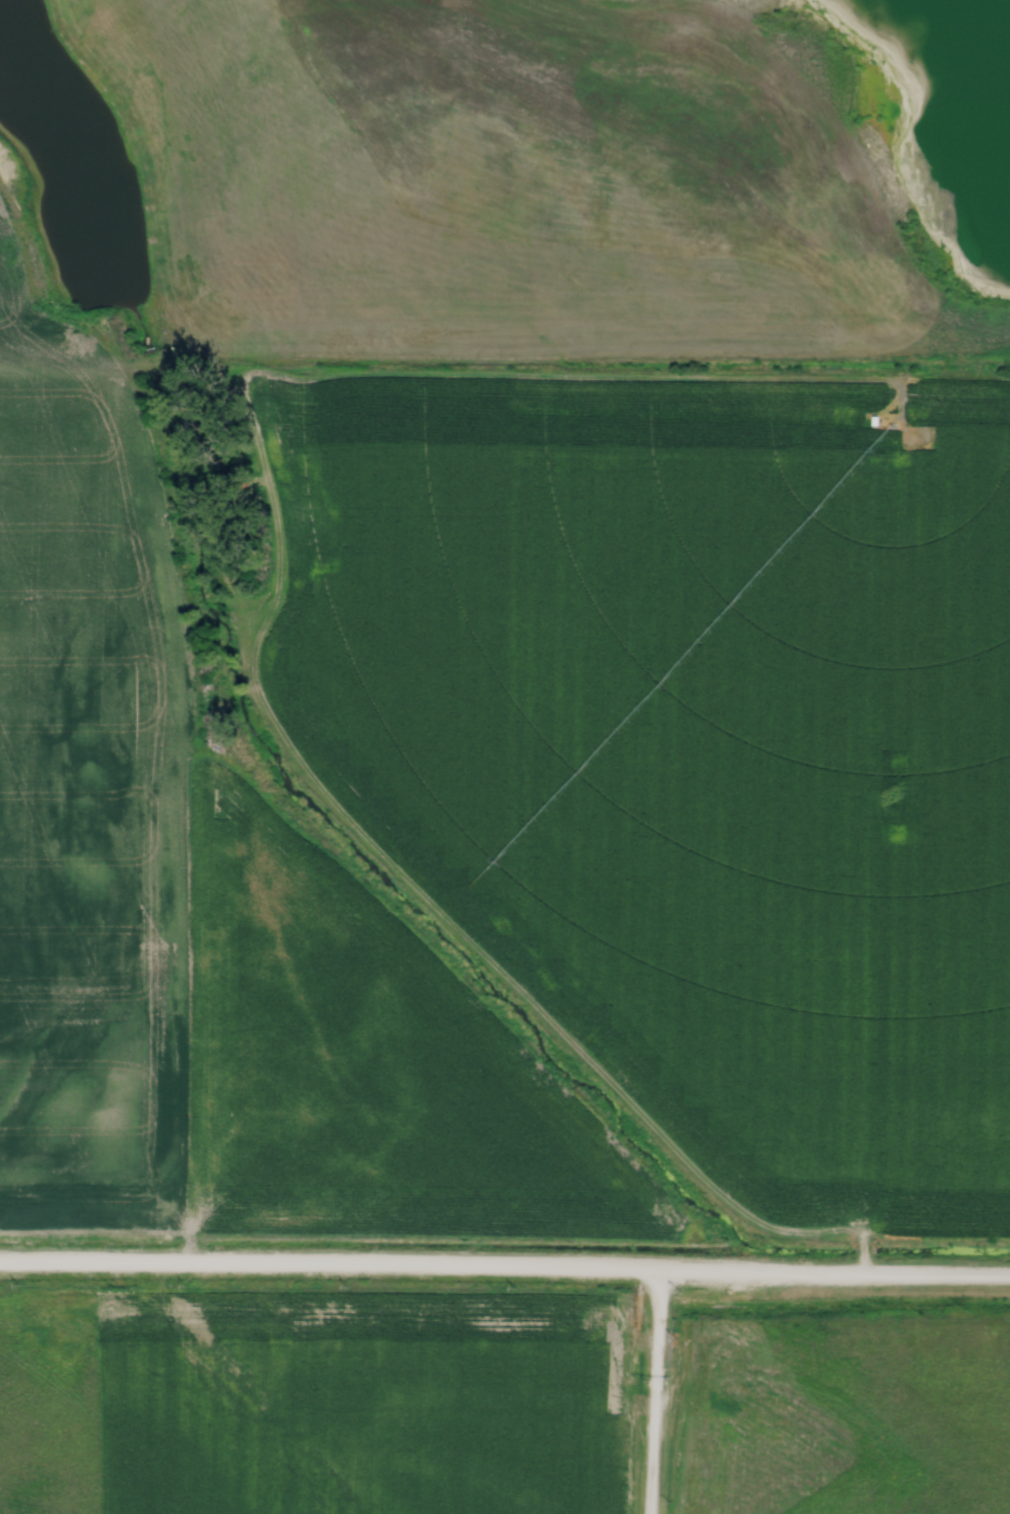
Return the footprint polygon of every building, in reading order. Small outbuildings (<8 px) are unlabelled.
[(803,1259),(814,1259),(814,1242),(803,1242),(803,1259)]
